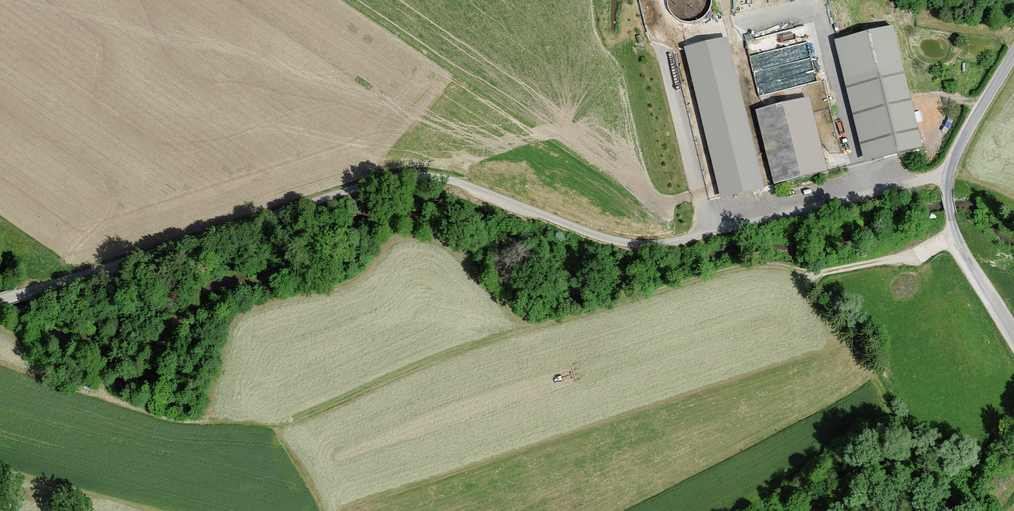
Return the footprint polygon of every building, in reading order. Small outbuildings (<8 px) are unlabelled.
[(672,14),(708,16),(709,0),(673,0),(672,14)] [(892,25),(834,40),(864,161),(923,147),(892,25)] [(747,36),(757,92),(818,81),(815,68),(795,71),(793,59),(812,56),(806,26),(747,36)] [(684,47),(720,198),(764,188),(727,37),(684,47)] [(827,171),(809,96),(755,110),(774,184),(827,171)]
